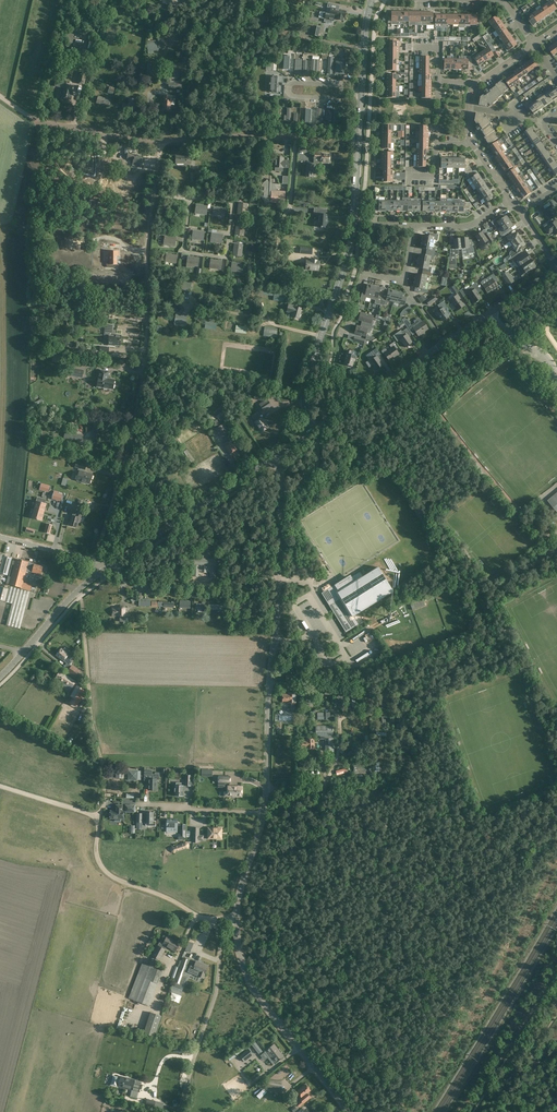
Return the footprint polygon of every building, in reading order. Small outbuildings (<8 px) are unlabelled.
[(547,5),(553,13),(555,12),(554,11),(556,9),(552,1),(547,5)] [(326,13),(323,12),(322,18),(322,19),(324,19),(324,22),(332,23),(332,21),(333,21),(334,16),(337,16),(337,19),(343,20),(343,18),(345,18),(346,11),(338,9),(338,6),(328,3),(327,7),(326,13)] [(553,13),(547,5),(542,8),(547,16),(550,14),(551,15),(553,13)] [(542,8),(537,11),(543,20),(545,19),(545,18),(547,16),(542,8)] [(397,25),(398,11),(395,11),(395,12),(391,12),(391,17),(388,17),(388,24),(391,24),(391,25),(397,25)] [(543,20),(537,11),(532,15),(538,23),(541,21),(543,20)] [(267,21),(268,15),(256,12),(255,19),(267,21)] [(85,26),(87,15),(79,13),(77,24),(85,26)] [(538,23),(532,15),(527,18),(533,27),(535,25),(538,23)] [(492,27),(500,21),(498,18),(499,18),(497,16),(489,22),(492,27)] [(502,24),(500,21),(492,27),(495,31),(504,25),(503,23),(502,24)] [(506,27),(504,25),(495,31),(499,36),(507,31),(505,28),(506,27)] [(311,35),(318,37),(320,27),(313,26),(311,35)] [(507,31),(499,36),(502,41),(511,35),(509,33),(509,34),(507,31)] [(65,32),(63,41),(73,43),(74,34),(65,32)] [(512,37),(511,35),(502,41),(505,46),(513,40),(511,38),(512,37)] [(487,37),(484,39),(487,44),(490,42),(493,41),(489,36),(487,37)] [(159,49),(158,40),(147,41),(148,54),(152,54),(152,52),(159,51),(159,49)] [(515,43),(513,40),(505,46),(509,51),(518,45),(516,43),(515,43)] [(553,45),(548,48),(553,56),(556,54),(556,50),(553,45)] [(68,55),(73,56),(81,57),(83,49),(75,47),(75,48),(70,47),(68,55)] [(488,48),(483,51),(489,60),(491,59),(491,58),(494,56),(488,48)] [(483,51),(478,55),(484,63),(487,61),(487,62),(489,60),(483,51)] [(473,57),(471,59),(473,66),(474,65),(475,66),(477,64),(479,67),(482,66),(481,65),(484,63),(478,55),(473,58),(473,57)] [(462,60),(462,70),(465,70),(465,71),(468,71),(468,67),(471,67),(471,66),(473,66),(471,59),(470,56),(468,56),(468,60),(462,60)] [(328,57),(327,78),(329,80),(331,78),(333,80),(335,79),(335,74),(336,58),(328,57)] [(346,58),(336,58),(335,74),(345,75),(346,58)] [(533,59),(529,62),(534,70),(539,66),(533,59)] [(534,70),(529,62),(524,65),(529,73),(534,70)] [(185,63),(168,64),(169,76),(186,74),(185,63)] [(529,73),(524,65),(519,68),(524,76),(529,73)] [(524,76),(519,68),(514,72),(516,74),(519,80),(524,76)] [(86,73),(80,72),(78,84),(84,85),(86,73)] [(519,80),(516,74),(511,77),(516,85),(521,82),(519,80)] [(277,76),(269,76),(268,92),(276,93),(277,76)] [(516,85),(511,77),(505,81),(511,89),(516,85)] [(481,98),(480,106),(489,108),(498,102),(497,100),(503,96),(502,94),(509,90),(503,81),(496,86),(497,87),(490,91),(491,93),(485,97),(484,96),(481,98)] [(65,84),(62,98),(71,100),(73,90),(68,89),(69,85),(65,84)] [(109,89),(107,93),(113,95),(115,88),(110,87),(110,89),(109,89)] [(554,89),(549,93),(554,101),(556,99),(556,94),(554,89)] [(549,93),(544,96),(549,105),(554,101),(549,93)] [(176,96),(165,95),(164,99),(163,110),(171,110),(172,102),(175,102),(176,96)] [(549,105),(544,96),(539,100),(545,108),(549,105)] [(98,97),(97,103),(109,107),(111,100),(98,97)] [(545,108),(539,100),(534,103),(540,111),(545,108)] [(540,111),(534,103),(533,102),(530,104),(528,102),(524,105),(529,112),(531,110),(535,115),(540,111)] [(477,113),(476,122),(477,125),(479,124),(483,130),(482,131),(486,137),(485,138),(490,145),(498,139),(494,132),(495,131),(491,125),(492,124),(486,115),(477,113)] [(528,137),(536,132),(532,127),(524,133),(525,135),(526,134),(528,137)] [(539,137),(536,132),(528,137),(530,141),(529,141),(530,143),(539,137)] [(539,137),(530,143),(532,145),(533,144),(535,147),(543,142),(539,137)] [(494,152),(502,146),(505,145),(501,139),(491,147),(494,152)] [(543,142),(535,147),(537,150),(536,151),(537,153),(546,147),(543,142)] [(494,152),(497,156),(497,157),(503,153),(505,151),(502,146),(494,152)] [(546,147),(537,153),(539,152),(541,155),(539,156),(541,158),(549,152),(546,147)] [(314,152),(313,158),(316,158),(321,159),(321,162),(329,163),(330,155),(321,155),(322,153),(314,152)] [(553,157),(549,152),(541,158),(542,160),(543,159),(545,162),(553,157)] [(497,157),(497,156),(495,158),(499,163),(507,157),(503,153),(497,157)] [(131,154),(130,159),(134,160),(133,163),(142,165),(143,156),(131,154)] [(509,156),(507,157),(499,163),(502,168),(510,162),(512,161),(509,156)] [(276,158),(275,168),(284,168),(289,168),(290,161),(284,161),(284,159),(283,159),(283,158),(283,157),(281,157),(280,158),(276,158)] [(556,161),(553,157),(545,162),(547,165),(546,166),(547,167),(556,161)] [(459,159),(459,169),(465,169),(465,172),(466,174),(471,170),(468,165),(465,165),(465,158),(459,158),(459,159)] [(100,159),(100,165),(116,168),(117,162),(100,159)] [(547,167),(549,170),(550,169),(552,172),(556,168),(556,163),(556,161),(547,167)] [(513,167),(510,162),(502,168),(505,173),(513,167)] [(307,163),(305,176),(313,177),(314,163),(307,163)] [(510,180),(518,174),(515,169),(507,175),(510,180)] [(471,170),(466,174),(469,179),(473,184),(481,179),(482,178),(478,173),(475,175),(471,170)] [(519,176),(518,174),(510,180),(513,184),(524,177),(522,174),(519,176)] [(528,182),(524,177),(513,184),(517,189),(528,182)] [(270,203),(270,186),(271,179),(270,179),(270,182),(266,182),(265,182),(264,184),(263,185),(262,187),(261,187),(261,191),(262,191),(262,193),(261,193),(261,197),(262,197),(262,198),(262,200),(263,201),(265,201),(265,203),(270,203)] [(483,181),(481,179),(473,184),(476,189),(485,183),(483,181)] [(530,184),(528,182),(517,189),(520,194),(528,189),(530,187),(529,185),(530,184)] [(486,185),(485,183),(476,189),(479,194),(487,188),(485,185),(486,185)] [(270,186),(270,203),(271,203),(285,204),(286,192),(277,192),(277,191),(277,190),(276,188),(275,187),(270,186)] [(487,188),(479,194),(483,199),(492,193),(490,191),(489,191),(487,188)] [(528,189),(520,194),(524,199),(531,194),(528,189)] [(492,193),(483,199),(486,204),(494,198),(492,195),(493,195),(492,193)] [(385,211),(385,201),(379,201),(379,200),(376,200),(376,206),(379,206),(379,212),(385,212),(385,211)] [(458,212),(458,213),(464,213),(464,210),(470,210),(473,207),(470,203),(464,203),(458,202),(458,212)] [(239,203),(238,214),(246,215),(247,204),(239,203)] [(196,205),(195,213),(206,215),(207,207),(196,205)] [(556,235),(556,222),(556,221),(554,218),(556,216),(556,211),(554,207),(545,213),(550,221),(552,224),(549,226),(550,226),(545,229),(549,235),(554,232),(556,236),(556,235)] [(214,208),(213,216),(224,217),(225,209),(214,208)] [(321,228),(327,228),(328,215),(326,215),(326,210),(314,209),(314,214),(319,215),(318,225),(321,226),(321,228)] [(501,228),(510,221),(507,217),(506,217),(506,216),(499,221),(498,218),(491,222),(495,227),(499,225),(501,228)] [(510,221),(501,228),(502,230),(499,232),(501,234),(500,235),(502,238),(508,234),(506,231),(513,227),(512,226),(513,225),(510,221)] [(237,224),(235,235),(243,236),(245,225),(237,224)] [(193,231),(192,239),(203,241),(204,233),(193,231)] [(476,237),(475,237),(481,246),(485,244),(486,245),(489,243),(489,244),(493,241),(488,234),(484,236),(482,232),(478,235),(478,234),(475,236),(476,237)] [(512,246),(521,239),(517,233),(513,237),(511,234),(503,239),(507,244),(509,242),(512,246)] [(212,234),(211,242),(222,243),(223,235),(212,234)] [(423,235),(422,242),(433,244),(434,240),(438,241),(439,235),(431,234),(431,237),(423,235)] [(164,236),(163,244),(174,246),(176,238),(164,236)] [(461,239),(462,249),(466,249),(466,255),(475,254),(472,246),(469,246),(468,238),(461,239)] [(462,249),(461,239),(454,240),(455,247),(451,248),(450,256),(456,256),(459,255),(458,250),(462,249)] [(510,252),(509,256),(504,259),(504,262),(505,264),(512,259),(523,251),(521,248),(526,245),(521,239),(512,246),(514,249),(510,252)] [(433,244),(422,242),(421,249),(428,250),(428,253),(434,254),(435,249),(432,248),(433,244)] [(235,245),(233,255),(241,256),(243,246),(235,245)] [(521,266),(531,260),(525,251),(513,260),(515,263),(518,268),(521,266)] [(110,252),(110,261),(108,261),(107,262),(107,266),(108,268),(112,268),(114,267),(116,266),(116,265),(117,265),(117,256),(119,256),(119,252),(110,252)] [(434,254),(428,253),(427,256),(420,255),(418,261),(429,263),(430,259),(433,260),(434,254)] [(167,254),(166,261),(176,263),(177,256),(167,254)] [(456,256),(450,256),(450,257),(449,257),(448,270),(457,269),(456,258),(456,256)] [(188,257),(187,265),(198,267),(199,258),(188,257)] [(211,260),(210,268),(221,270),(222,262),(211,260)] [(305,266),(306,266),(306,269),(311,270),(319,270),(319,261),(317,261),(312,260),(312,261),(307,260),(306,265),(305,266)] [(536,268),(531,260),(521,266),(524,271),(520,274),(522,278),(527,275),(527,274),(536,268)] [(429,263),(418,261),(417,268),(425,270),(424,273),(431,274),(432,268),(429,268),(429,263)] [(232,263),(231,271),(242,273),(243,265),(232,263)] [(502,276),(509,286),(515,282),(508,272),(502,276)] [(431,274),(424,273),(424,275),(416,274),(415,281),(426,283),(427,276),(432,277),(432,274),(431,274)] [(481,283),(483,286),(487,293),(493,289),(494,290),(498,287),(495,283),(498,281),(498,280),(496,278),(494,274),(487,279),(481,283)] [(60,277),(59,284),(68,286),(68,278),(60,277)] [(181,280),(180,290),(182,290),(182,291),(190,292),(192,279),(185,279),(185,280),(181,280)] [(426,283),(415,281),(414,288),(421,289),(421,292),(427,293),(428,290),(425,290),(426,283)] [(211,284),(210,291),(221,293),(222,286),(211,284)] [(366,298),(370,299),(371,299),(374,286),(368,284),(366,290),(366,291),(363,290),(360,300),(365,301),(366,298)] [(476,284),(470,287),(465,291),(465,293),(466,295),(468,295),(469,294),(475,303),(481,299),(477,293),(480,290),(476,284)] [(379,294),(380,287),(374,286),(371,299),(375,300),(375,303),(380,305),(381,304),(383,295),(379,294)] [(260,288),(259,295),(274,297),(273,301),(284,302),(286,291),(260,288)] [(393,302),(396,292),(389,290),(388,295),(384,294),(383,296),(381,304),(386,305),(387,305),(388,301),(393,302)] [(403,293),(396,292),(393,302),(400,304),(400,305),(404,306),(406,298),(402,297),(403,293)] [(458,295),(450,301),(458,311),(465,306),(458,295)] [(434,296),(426,301),(429,305),(437,300),(434,296)] [(436,314),(436,315),(437,316),(438,317),(439,316),(442,322),(449,317),(444,310),(447,307),(444,302),(438,306),(441,310),(436,313),(437,313),(436,314)] [(290,306),(289,310),(294,311),(292,317),(299,319),(302,309),(295,307),(290,306)] [(176,318),(175,325),(186,326),(187,316),(181,315),(181,313),(178,313),(178,318),(176,318)] [(362,325),(372,327),(374,322),(372,321),(373,317),(361,313),(359,320),(363,321),(362,325)] [(407,319),(403,322),(410,331),(413,329),(419,337),(424,333),(423,333),(428,330),(423,322),(422,322),(419,318),(418,318),(417,319),(416,319),(415,320),(414,321),(413,322),(415,324),(411,326),(407,319)] [(206,322),(205,329),(216,330),(217,323),(206,322)] [(105,324),(104,340),(109,341),(109,336),(114,337),(115,335),(116,330),(113,330),(114,325),(105,324)] [(236,326),(235,333),(246,335),(248,325),(246,325),(245,327),(236,326)] [(372,327),(362,325),(361,328),(357,327),(355,333),(366,336),(367,332),(370,333),(372,327)] [(264,329),(263,337),(277,338),(278,329),(265,327),(264,329)] [(401,330),(393,335),(398,341),(400,340),(405,348),(412,343),(408,336),(410,335),(407,329),(403,332),(401,330)] [(120,345),(121,336),(115,335),(114,337),(109,336),(109,341),(108,345),(115,346),(115,344),(117,344),(117,345),(120,345)] [(366,339),(355,336),(354,341),(364,344),(366,339)] [(399,355),(396,350),(398,348),(399,347),(394,342),(389,345),(390,346),(392,348),(388,351),(386,349),(385,349),(382,350),(382,352),(383,353),(384,353),(384,354),(389,361),(395,357),(395,358),(399,355)] [(376,349),(371,352),(366,356),(370,361),(374,367),(374,368),(374,369),(376,369),(376,370),(383,365),(378,358),(381,356),(376,349)] [(346,358),(344,365),(352,367),(354,362),(355,362),(357,357),(350,355),(351,352),(348,351),(346,358)] [(73,369),(72,377),(82,379),(84,371),(73,369)] [(99,378),(97,388),(104,389),(104,390),(108,391),(108,390),(114,391),(115,381),(108,380),(109,373),(101,371),(100,378),(99,378)] [(210,404),(214,408),(220,402),(216,398),(210,404)] [(267,399),(260,404),(263,409),(270,404),(267,399)] [(223,410),(216,416),(220,421),(227,416),(223,410)] [(262,417),(261,418),(257,412),(252,416),(255,422),(261,432),(268,427),(262,417)] [(189,415),(185,418),(191,425),(195,422),(189,415)] [(227,442),(230,439),(227,435),(230,432),(223,423),(220,425),(217,420),(214,422),(217,427),(215,429),(222,438),(224,437),(227,442)] [(65,433),(64,438),(78,440),(78,443),(82,443),(83,436),(65,433)] [(182,445),(176,436),(172,439),(179,448),(182,445)] [(230,439),(227,442),(223,444),(225,447),(230,454),(237,450),(230,440),(230,439)] [(188,451),(183,454),(190,464),(194,461),(188,451)] [(77,463),(76,467),(79,468),(78,471),(80,472),(77,481),(82,482),(82,483),(86,484),(86,483),(90,484),(91,480),(92,480),(93,476),(92,476),(93,475),(85,473),(87,465),(77,463)] [(50,486),(42,484),(40,487),(42,488),(42,490),(48,492),(49,490),(50,486)] [(63,493),(55,491),(53,498),(61,500),(63,493)] [(34,509),(44,512),(46,504),(45,504),(47,500),(37,497),(34,509)] [(44,512),(34,509),(31,517),(42,520),(44,512)] [(80,522),(83,512),(78,510),(78,512),(74,511),(74,509),(70,525),(77,527),(79,522),(80,522)] [(195,558),(194,577),(198,577),(199,571),(202,572),(202,573),(207,573),(207,572),(210,572),(210,578),(216,578),(217,559),(204,558),(204,553),(208,553),(209,549),(198,548),(197,558),(195,558)] [(0,569),(0,573),(8,575),(12,558),(3,556),(0,569)] [(9,584),(9,585),(22,589),(30,591),(32,585),(23,583),(27,571),(27,568),(33,569),(32,572),(32,573),(41,575),(43,567),(34,565),(29,563),(16,559),(15,561),(9,584)] [(378,567),(363,577),(360,572),(339,585),(338,583),(322,593),(343,626),(346,631),(348,630),(358,624),(353,616),(393,591),(391,588),(378,567)] [(9,589),(0,587),(0,601),(12,604),(6,625),(21,629),(30,592),(10,586),(9,589)] [(422,598),(410,603),(412,610),(425,605),(422,598)] [(180,601),(180,608),(191,609),(191,601),(180,601)] [(197,604),(196,609),(205,610),(206,602),(202,601),(202,604),(197,604)] [(209,604),(209,610),(223,611),(223,606),(224,606),(224,603),(221,603),(220,605),(209,604)] [(112,608),(112,616),(120,616),(120,622),(125,622),(125,616),(125,608),(124,608),(124,606),(120,606),(120,608),(112,608)] [(70,665),(71,663),(72,662),(71,661),(73,658),(70,656),(73,653),(72,653),(65,648),(63,650),(61,649),(57,655),(68,664),(64,668),(76,677),(80,672),(72,666),(70,665)] [(56,678),(56,679),(54,682),(58,684),(60,681),(65,684),(62,689),(69,693),(76,682),(60,672),(56,678)] [(71,697),(73,698),(77,700),(80,702),(81,702),(86,692),(77,686),(71,697)] [(390,690),(382,691),(383,702),(391,702),(390,690)] [(372,692),(364,693),(367,706),(375,704),(372,692)] [(288,693),(288,695),(283,695),(283,702),(288,702),(288,704),(296,704),(297,693),(288,693)] [(333,736),(333,726),(316,726),(316,736),(333,736)] [(406,742),(405,740),(402,737),(393,747),(395,749),(399,746),(400,747),(406,742)] [(307,740),(301,741),(302,749),(307,748),(307,749),(315,749),(314,739),(307,739),(307,740)] [(334,739),(325,739),(325,751),(334,751),(334,739)] [(406,761),(405,760),(407,759),(405,756),(395,763),(397,766),(403,762),(403,763),(406,761)] [(365,765),(354,766),(355,772),(355,773),(358,773),(358,772),(365,771),(365,765)] [(145,770),(144,781),(149,781),(148,790),(157,790),(157,779),(159,779),(159,774),(152,774),(152,770),(145,770)] [(128,771),(128,781),(138,781),(138,771),(128,771)] [(175,796),(183,796),(183,785),(181,785),(182,783),(176,782),(176,785),(175,785),(175,788),(174,793),(175,793),(175,796)] [(242,787),(228,786),(228,796),(232,796),(232,797),(236,797),(236,796),(241,796),(242,787)] [(116,811),(110,811),(110,818),(114,819),(114,821),(121,821),(121,819),(123,819),(123,811),(122,811),(122,805),(116,805),(116,811)] [(153,812),(146,812),(145,823),(149,823),(149,826),(156,826),(156,821),(153,821),(153,812)] [(167,819),(167,832),(177,832),(178,819),(167,819)] [(212,835),(212,838),(221,838),(221,828),(208,828),(208,835),(212,835)] [(199,830),(193,829),(193,842),(199,842),(199,840),(201,840),(201,836),(199,836),(199,830)] [(187,848),(185,842),(172,847),(174,852),(187,848)] [(167,937),(163,945),(167,947),(175,952),(180,944),(167,937)] [(190,952),(193,943),(189,941),(185,951),(190,952)] [(162,957),(167,947),(163,945),(161,944),(160,946),(158,945),(154,953),(151,958),(144,978),(159,983),(163,970),(154,967),(158,959),(160,960),(162,956),(162,957)] [(180,968),(185,970),(189,959),(183,957),(179,968),(180,968)] [(192,963),(190,969),(193,970),(193,969),(200,972),(199,977),(204,978),(205,974),(208,966),(196,961),(195,964),(192,963)] [(179,984),(185,970),(180,968),(179,968),(173,982),(179,984)] [(144,978),(135,1001),(149,1006),(159,983),(144,978)] [(144,1033),(155,1037),(162,1016),(151,1012),(144,1033)] [(257,1052),(262,1049),(257,1040),(251,1043),(257,1052)] [(274,1045),(267,1051),(273,1058),(272,1059),(275,1063),(284,1057),(274,1045)] [(249,1049),(240,1056),(244,1062),(254,1055),(249,1049)] [(261,1060),(267,1055),(264,1052),(258,1056),(261,1060)] [(311,1098),(307,1094),(311,1091),(306,1085),(308,1084),(307,1082),(311,1079),(309,1076),(297,1085),(301,1089),(296,1093),(300,1098),(299,1100),(300,1102),(297,1105),(299,1107),(311,1098)] [(121,1077),(119,1087),(131,1091),(130,1097),(136,1099),(138,1092),(139,1092),(141,1085),(134,1084),(135,1080),(121,1077)] [(268,1081),(267,1088),(281,1090),(282,1083),(268,1081)] [(164,1103),(155,1101),(154,1108),(163,1110),(164,1103)]
